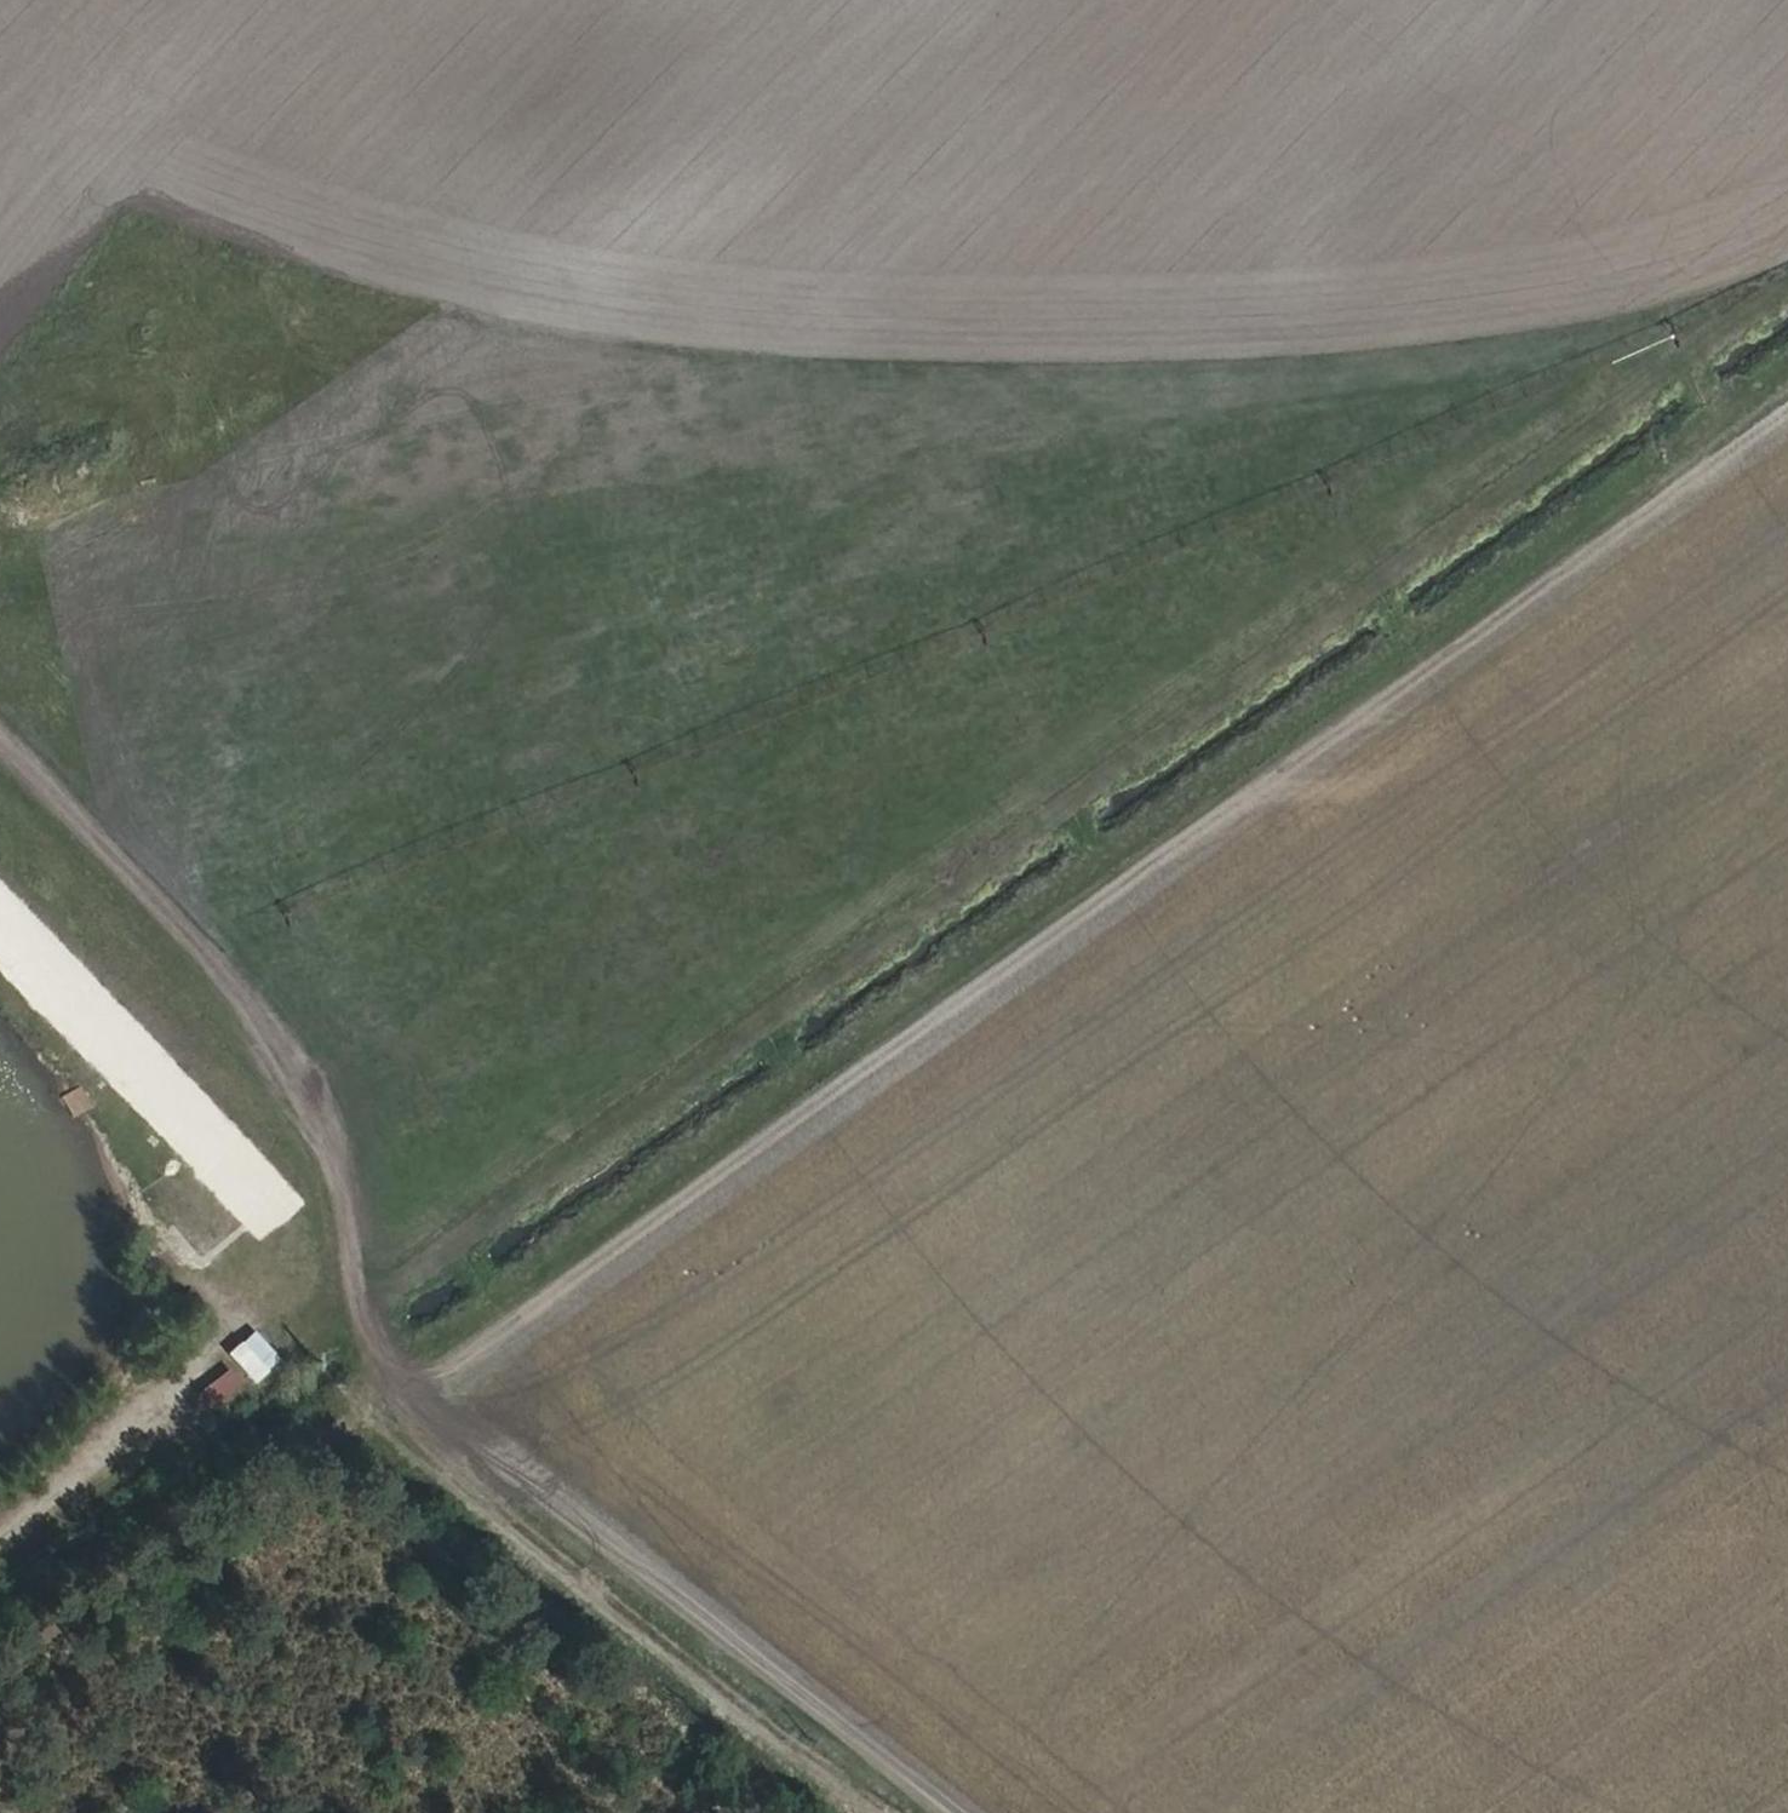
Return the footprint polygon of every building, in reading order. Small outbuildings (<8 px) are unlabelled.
[(231,1350),(256,1380),(284,1358),(258,1327),(231,1350)] [(234,1369),(198,1387),(207,1404),(242,1385),(234,1369)]
